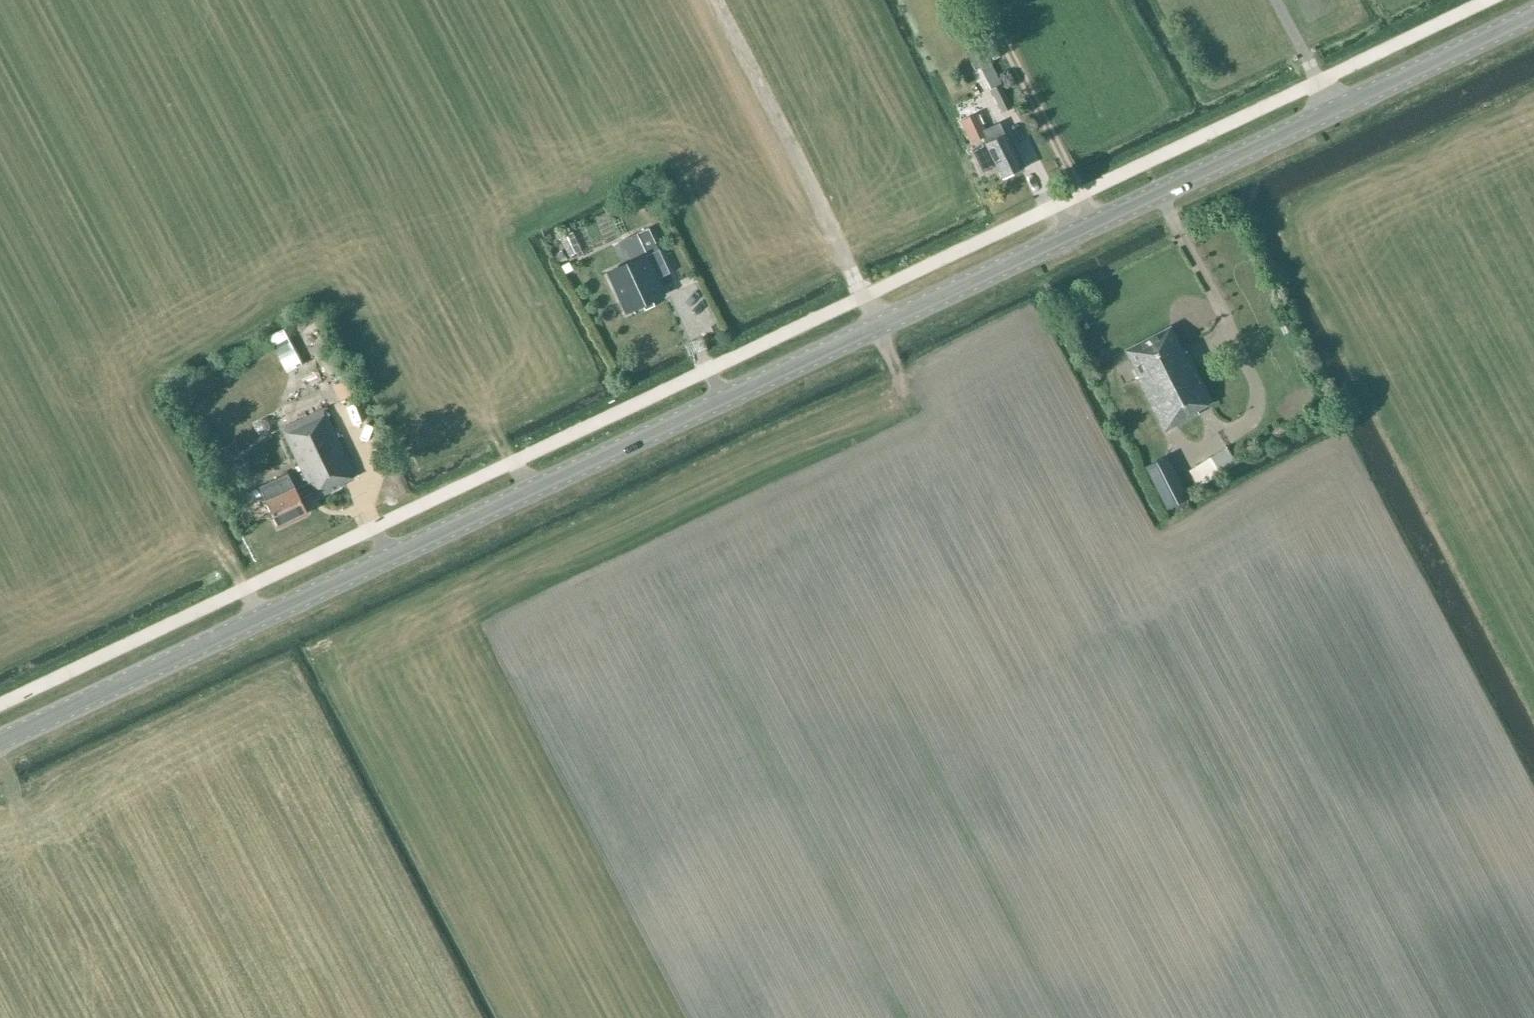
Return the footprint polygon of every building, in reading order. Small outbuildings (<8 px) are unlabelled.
[(990,65),(980,69),(991,90),(1000,86),(990,65)] [(1012,108),(1000,86),(991,90),(1002,113),(1012,108)] [(983,137),(986,144),(985,144),(1002,178),(1023,168),(1005,133),(1004,134),(998,123),(986,130),(978,113),(961,122),(972,143),(983,137)] [(640,259),(659,250),(649,229),(638,235),(639,237),(631,241),(640,259)] [(665,295),(647,257),(608,275),(626,313),(665,295)] [(1213,404),(1187,353),(1183,355),(1170,330),(1128,352),(1141,377),(1137,379),(1164,431),(1165,431),(1167,434),(1173,432),(1171,429),(1199,414),(1198,412),(1213,404)] [(315,498),(345,484),(344,482),(356,476),(324,409),(282,429),(308,483),(295,489),(288,474),(259,487),(278,527),(307,513),(301,499),(313,493),(315,498)] [(1167,508),(1187,497),(1166,456),(1146,467),(1167,508)]
